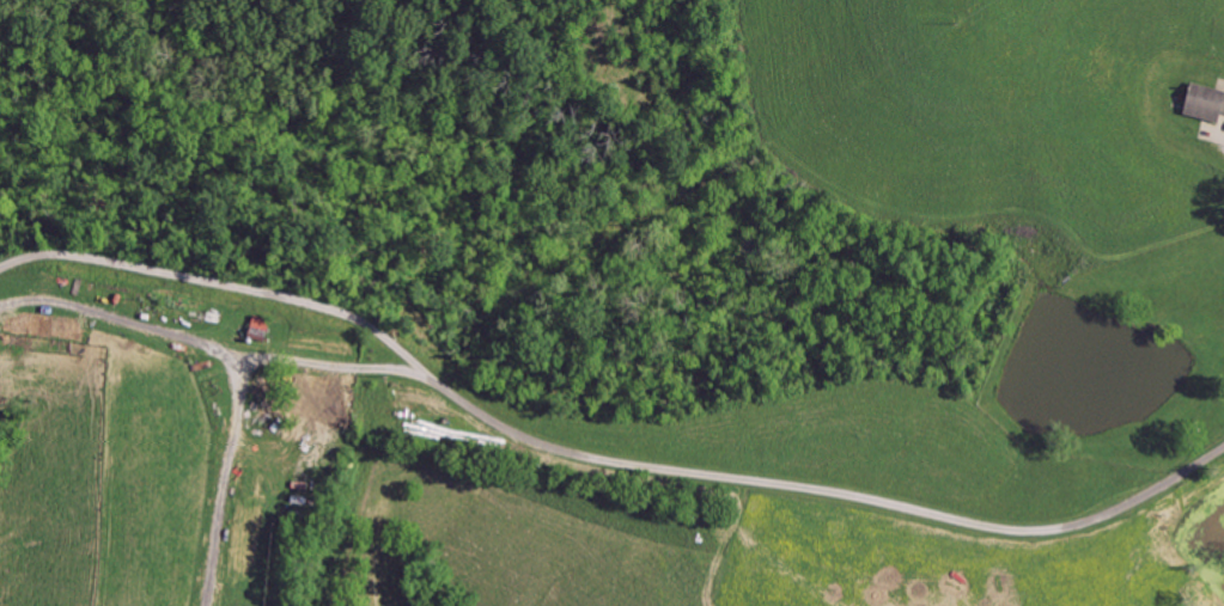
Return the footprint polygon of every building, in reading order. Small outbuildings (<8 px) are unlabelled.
[(1196,84),(1190,116),(1223,123),(1223,89),(1196,84)]
